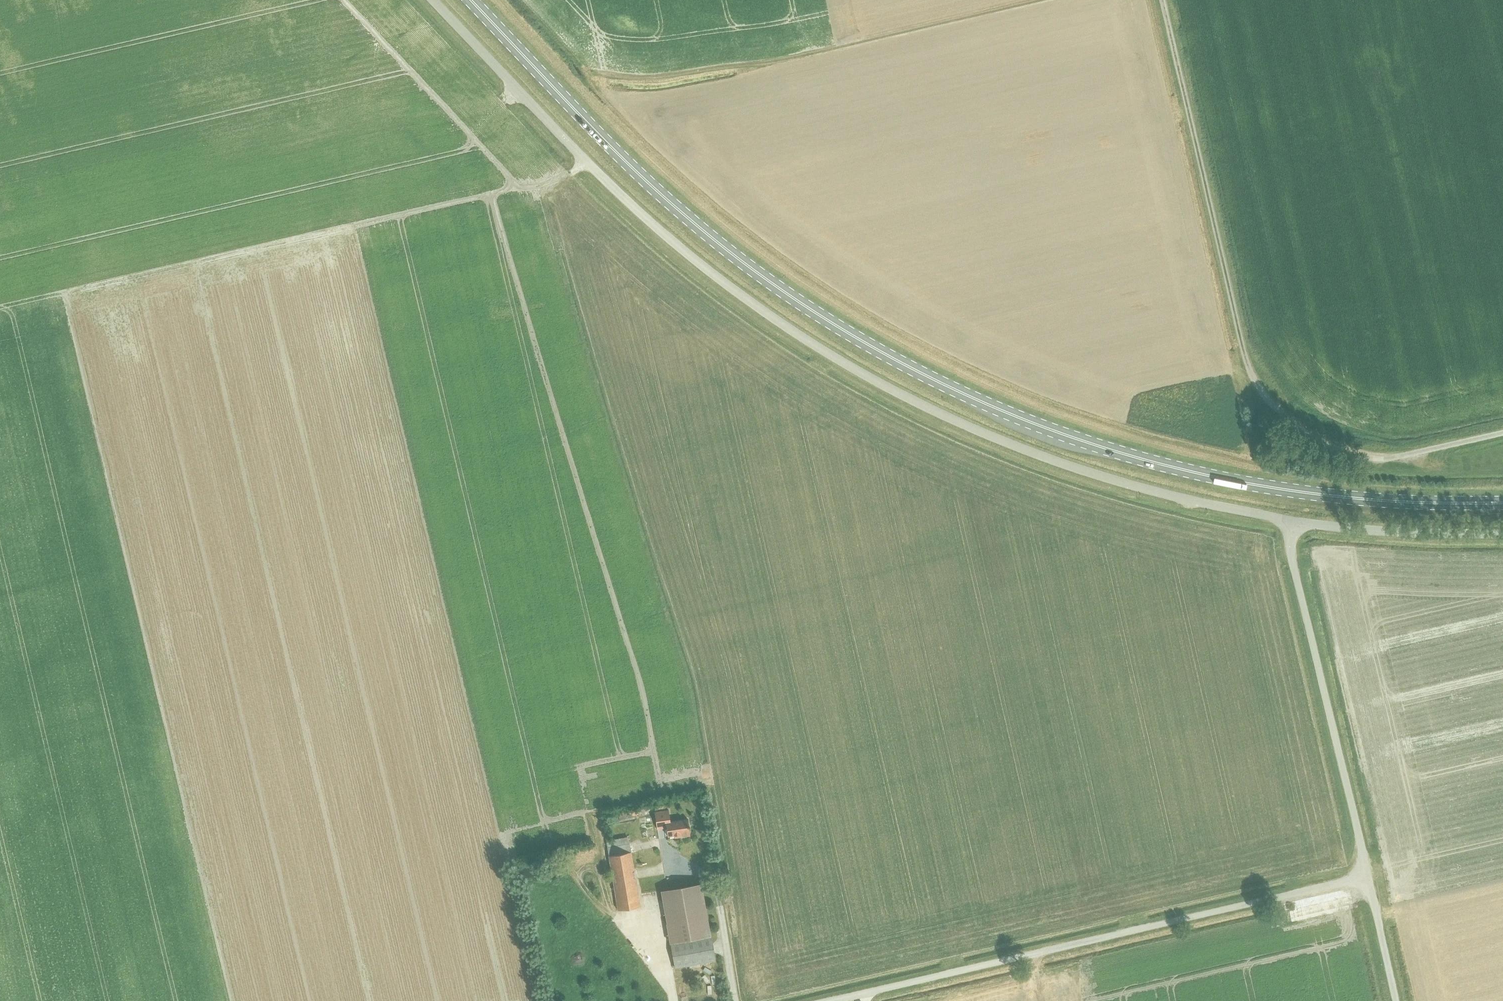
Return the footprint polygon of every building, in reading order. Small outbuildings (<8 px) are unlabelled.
[(678,836),(690,835),(687,818),(670,821),(668,809),(654,811),(656,826),(666,824),(667,836),(675,834),(678,836)] [(629,843),(608,847),(618,910),(640,905),(629,843)] [(716,960),(703,885),(662,891),(670,943),(675,967),(716,960)]
